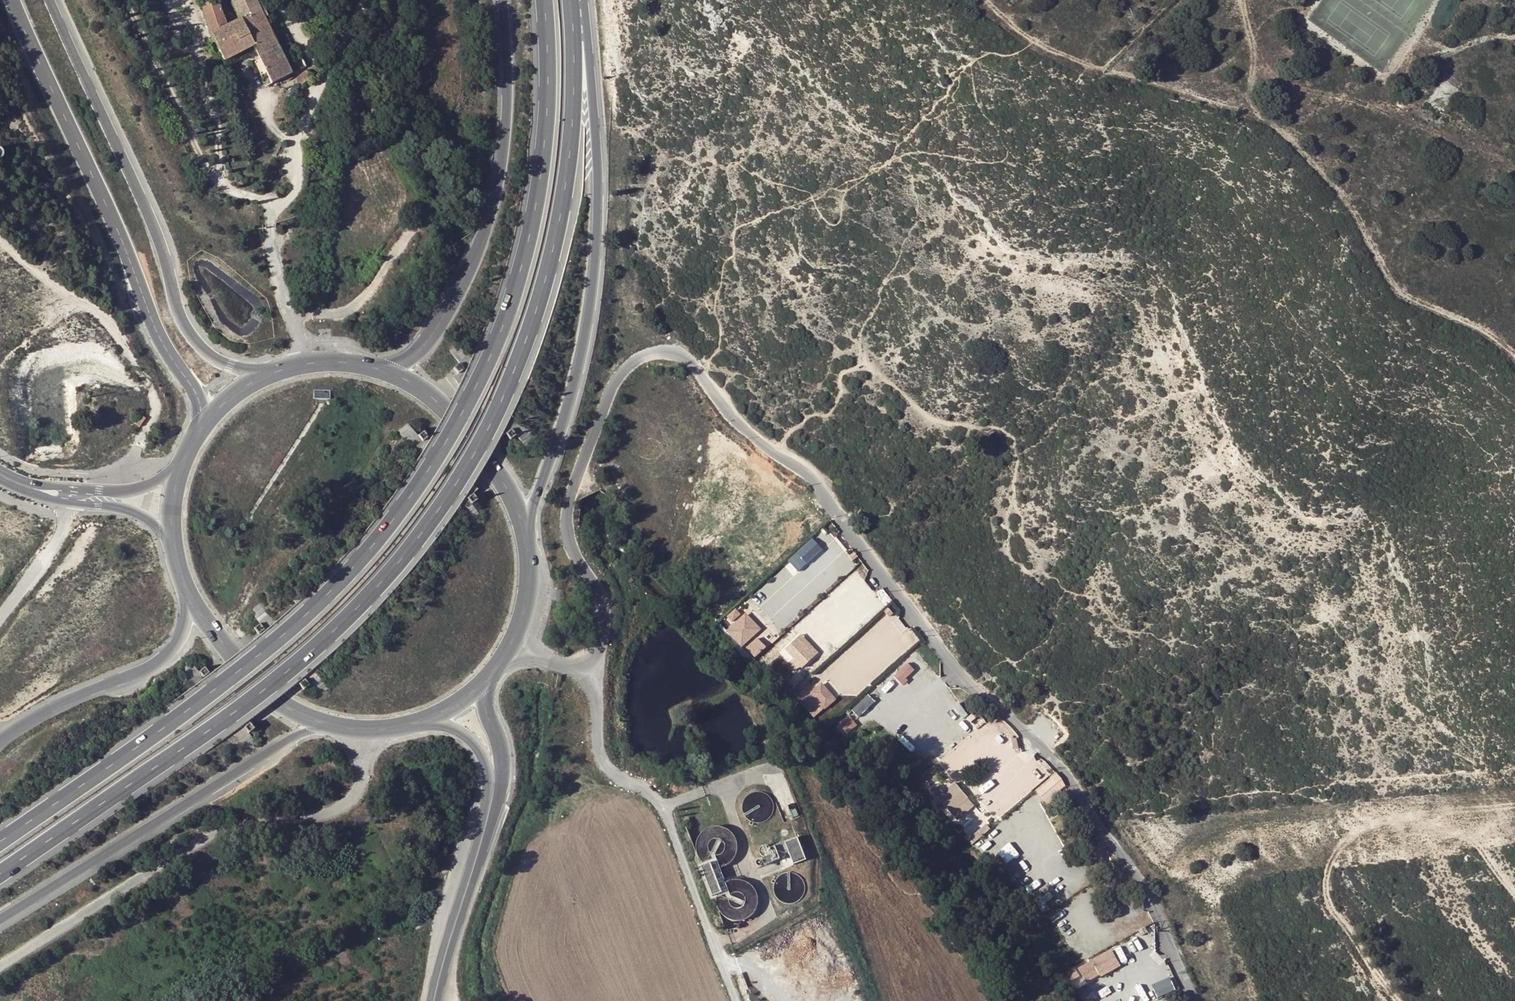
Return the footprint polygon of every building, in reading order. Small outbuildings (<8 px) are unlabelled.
[(170,11),(195,3),(194,0),(166,0),(170,11)] [(217,0),(213,0),(201,4),(211,33),(226,26),(217,0)] [(258,2),(257,0),(231,0),(240,19),(226,26),(211,33),(223,60),(253,46),(259,59),(254,61),(266,86),(304,65),(300,56),(287,63),(285,57),(299,49),(295,41),(280,48),(261,9),(264,7),(261,0),(258,2)] [(298,87),(311,76),(307,69),(294,80),(298,87)] [(823,528),(815,537),(828,549),(836,540),(823,528)] [(800,569),(826,552),(817,539),(791,557),(800,569)] [(738,608),(730,616),(736,621),(743,614),(738,608)] [(729,632),(757,657),(777,636),(748,611),(729,632)] [(804,633),(787,647),(796,658),(791,662),(800,673),(822,654),(804,633)] [(904,684),(919,670),(910,661),(896,675),(904,684)] [(814,690),(811,686),(813,685),(802,673),(793,681),(802,689),(795,696),(802,702),(814,690)] [(870,694),(855,709),(862,716),(877,701),(870,694)] [(852,736),(861,725),(850,715),(840,726),(852,736)] [(934,730),(945,743),(956,734),(946,721),(934,730)] [(1038,789),(1049,803),(1070,787),(1059,773),(1038,789)] [(946,790),(943,784),(936,788),(957,820),(977,807),(960,781),(946,790)] [(1003,793),(992,801),(999,811),(1010,802),(1003,793)] [(989,823),(971,832),(975,840),(993,831),(989,823)] [(797,837),(774,846),(778,857),(788,853),(793,865),(806,860),(797,837)] [(769,855),(768,857),(770,856),(772,859),(778,857),(774,846),(769,848),(770,850),(770,852),(770,854),(769,855)] [(762,859),(762,857),(754,860),(757,869),(773,863),(772,859),(770,856),(768,857),(766,857),(762,859)] [(712,897),(717,896),(718,892),(720,889),(712,868),(709,867),(705,865),(700,867),(712,897)] [(712,868),(720,889),(720,888),(724,885),(726,883),(720,868),(717,868),(712,868)] [(1116,947),(1068,974),(1072,981),(1086,973),(1091,983),(1125,964),(1116,947)] [(1078,990),(1090,982),(1085,975),(1073,982),(1078,990)] [(1160,997),(1178,989),(1172,976),(1155,984),(1160,997)]
